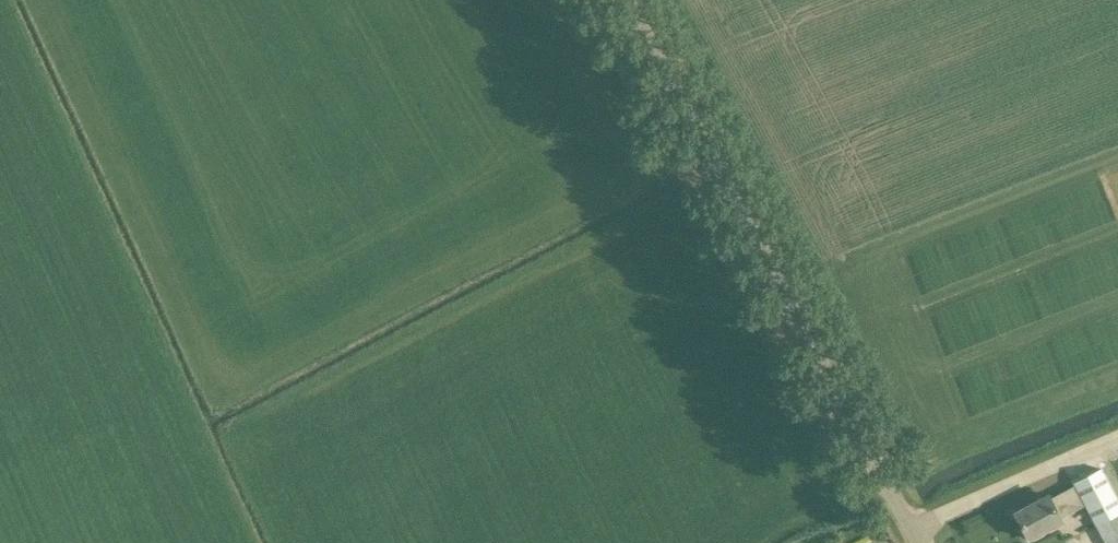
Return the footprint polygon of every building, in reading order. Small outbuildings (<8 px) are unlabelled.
[(1083,506),(1085,505),(1095,525),(1117,513),(1117,498),(1101,467),(1072,483),(1074,485),(1072,486),(1050,498),(1048,494),(1014,512),(1028,539),(1062,521),(1060,518),(1083,506)]
